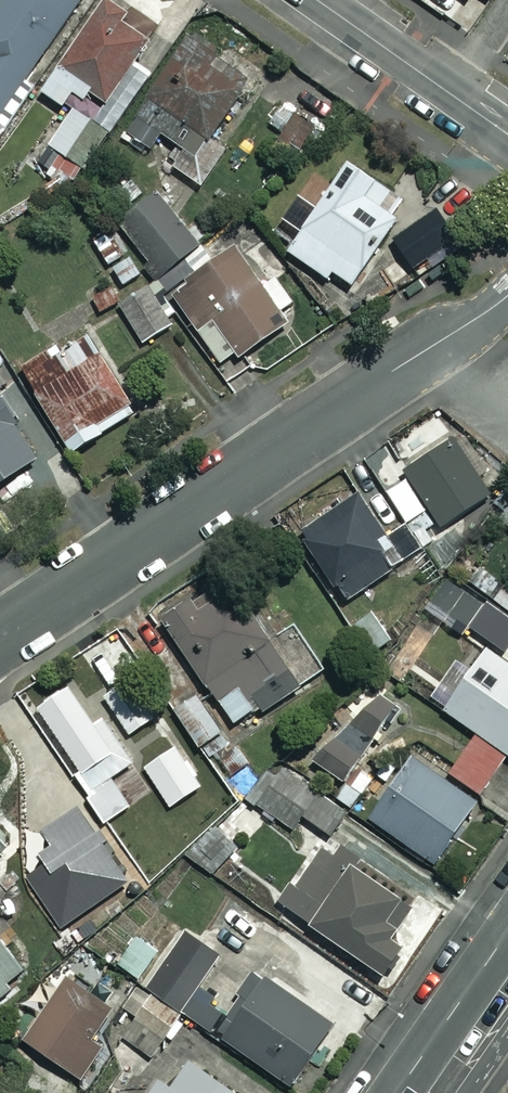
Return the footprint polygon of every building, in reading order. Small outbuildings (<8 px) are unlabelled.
[(0,1),(0,135),(35,84),(25,77),(79,0),(1,0),(0,1)] [(104,0),(61,62),(107,95),(151,32),(104,0)] [(449,18),(469,33),(493,0),(463,0),(449,18)] [(188,29),(120,128),(154,151),(165,136),(181,146),(169,163),(199,184),(224,148),(208,137),(247,81),(226,66),(220,75),(204,64),(215,48),(188,29)] [(40,92),(62,105),(70,92),(83,100),(91,87),(57,66),(40,92)] [(89,118),(71,107),(35,168),(63,185),(74,165),(64,160),(89,118)] [(346,161),(286,250),(325,277),(329,271),(353,287),(409,203),(346,161)] [(195,246),(152,191),(116,220),(158,274),(195,246)] [(262,288),(234,248),(171,293),(224,367),(283,324),(276,313),(293,301),(276,278),(262,288)] [(171,323),(147,285),(118,303),(142,341),(171,323)] [(135,411),(86,329),(20,369),(70,451),(135,411)] [(38,458),(0,399),(0,483),(38,458)] [(490,492),(453,438),(403,471),(440,526),(490,492)] [(387,541),(356,495),(299,534),(344,601),(391,569),(376,548),(387,541)] [(235,621),(210,585),(160,620),(234,724),(259,706),(263,711),(323,668),(292,624),(271,639),(250,610),(235,621)] [(482,645),(440,707),(507,753),(507,663),(482,645)] [(93,722),(69,686),(37,708),(90,788),(83,793),(103,824),(130,806),(110,777),(134,761),(103,714),(93,722)] [(399,709),(378,690),(315,759),(335,778),(399,709)] [(504,758),(475,737),(449,771),(478,793),(504,758)] [(476,802),(410,755),(367,814),(433,861),(476,802)] [(380,867),(342,841),(331,856),(319,847),(280,904),(382,974),(424,914),(372,878),(380,867)] [(0,939),(0,995),(27,973),(0,939)] [(247,980),(192,943),(174,969),(163,962),(146,988),(290,1084),(331,1023),(253,971),(247,980)] [(91,1037),(112,1007),(70,978),(26,1040),(83,1080),(106,1047),(91,1037)] [(179,1014),(137,986),(123,1007),(139,1017),(124,1039),(151,1057),(179,1014)] [(190,1061),(167,1092),(236,1092),(190,1061)]
